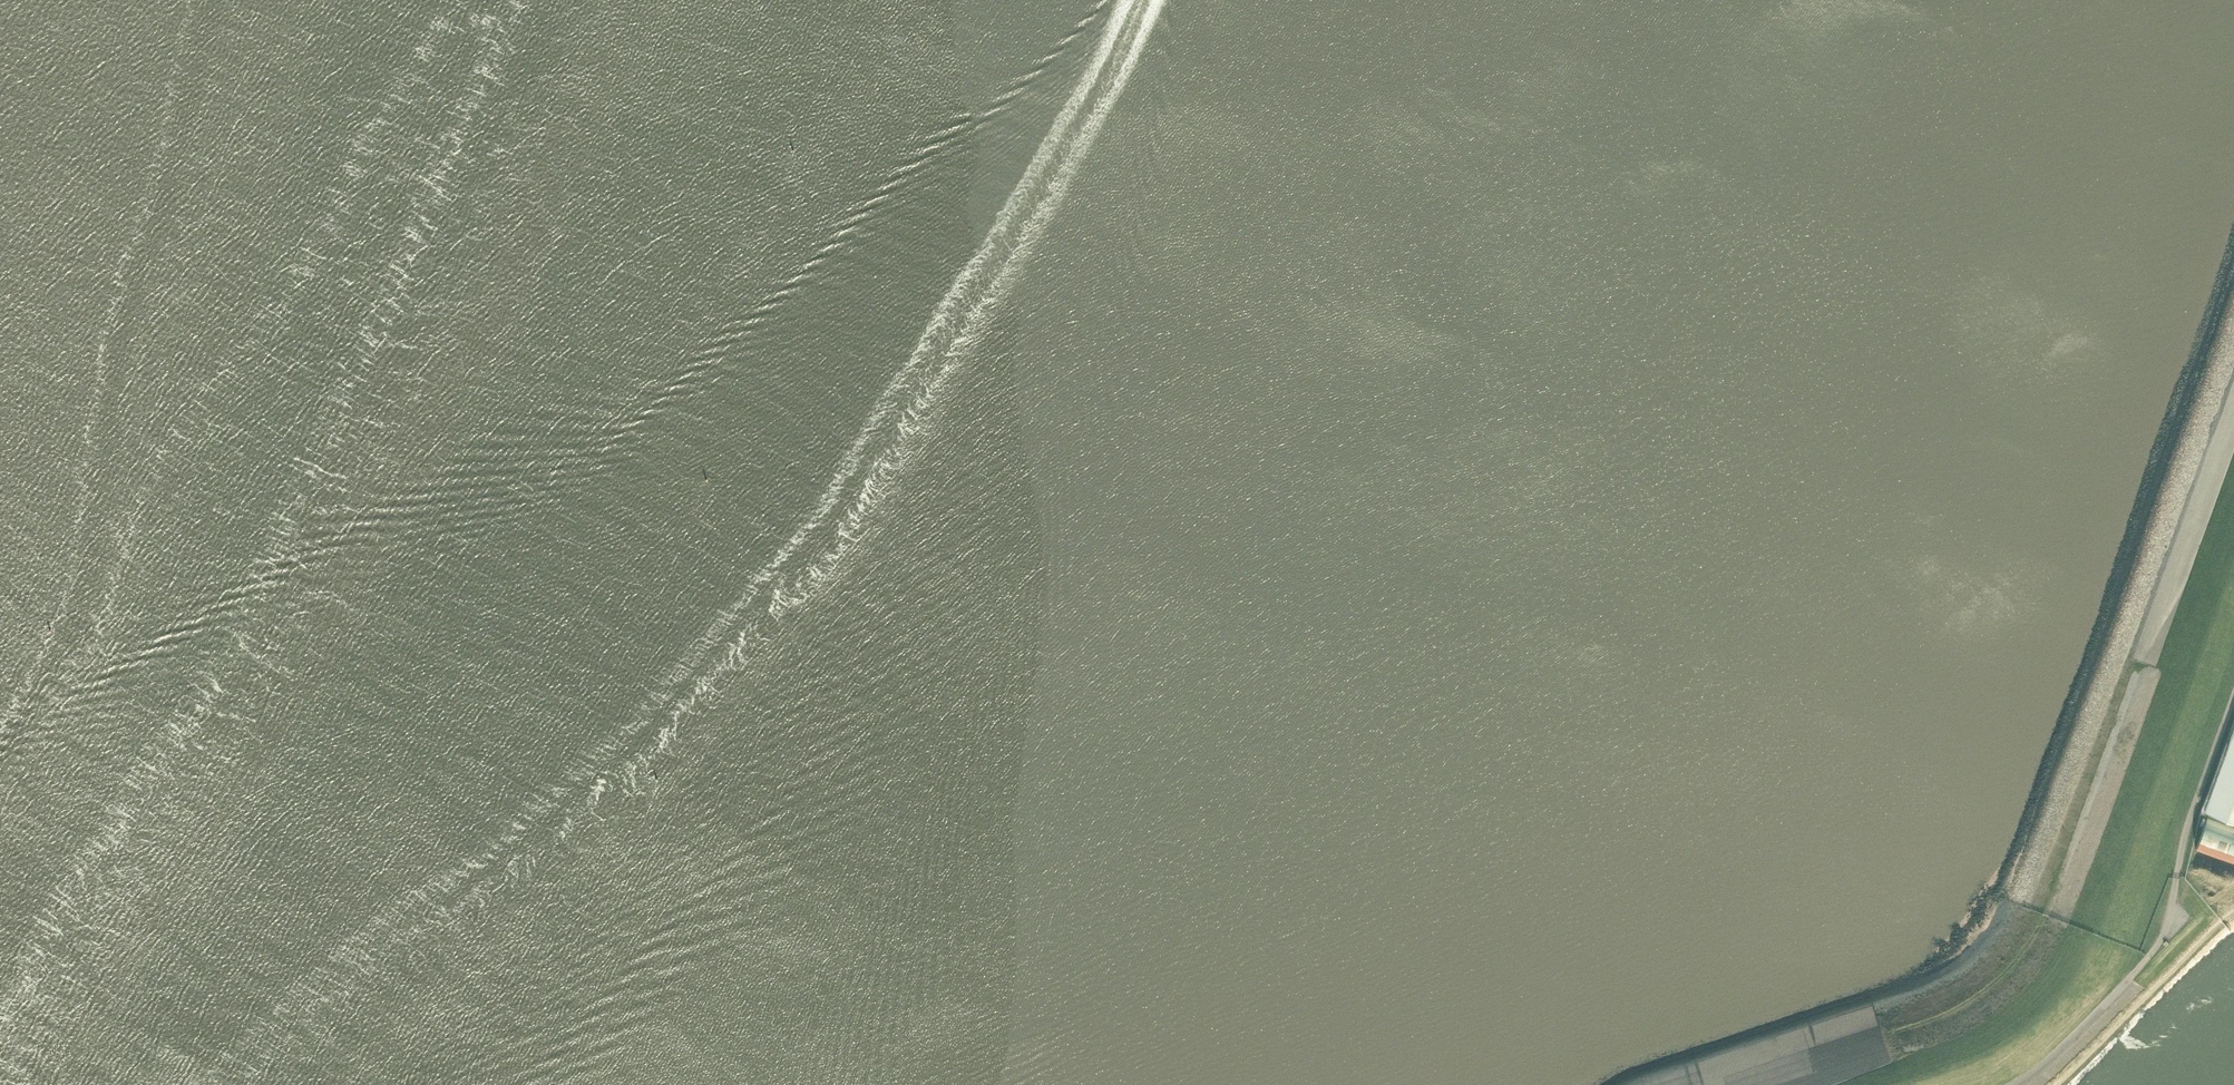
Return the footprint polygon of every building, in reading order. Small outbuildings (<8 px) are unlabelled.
[(2233,820),(2233,730),(2205,810),(2233,820)] [(2233,864),(2233,828),(2207,818),(2196,850),(2233,864)]
